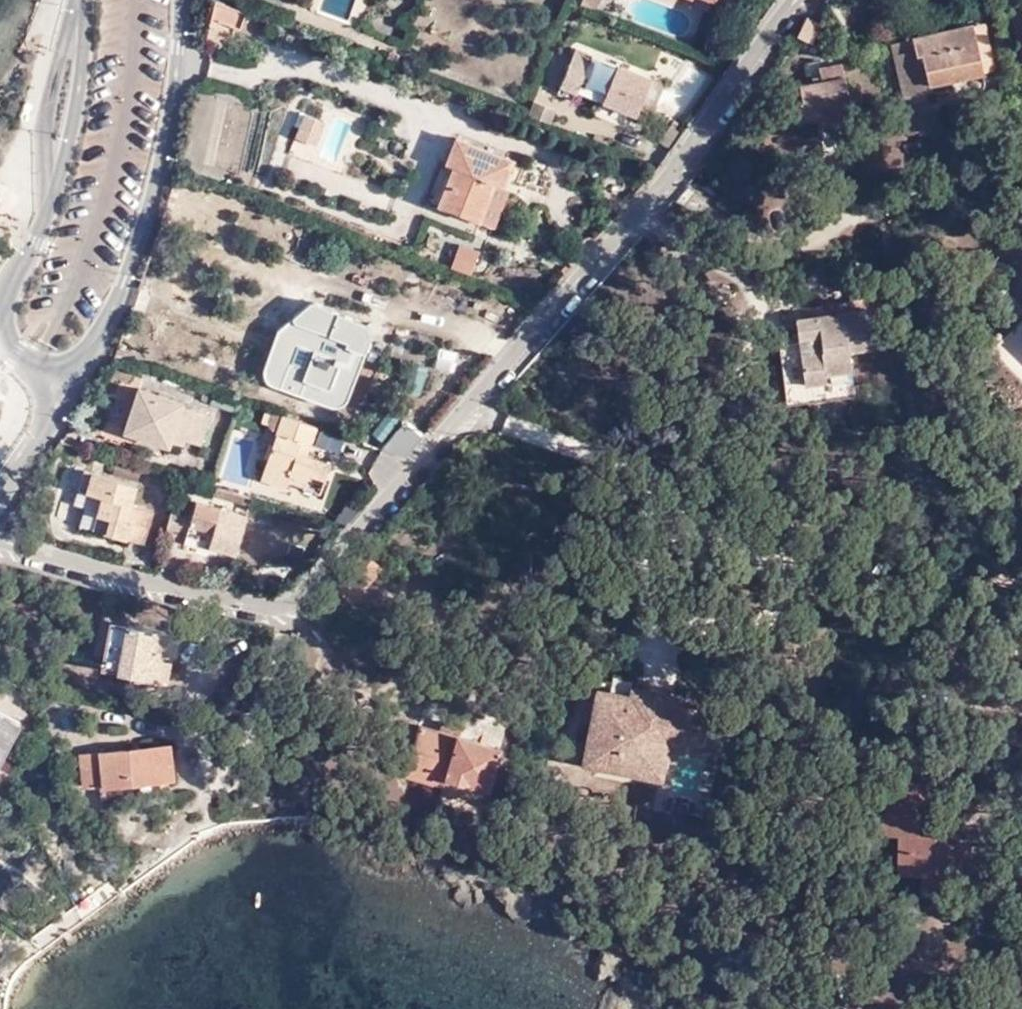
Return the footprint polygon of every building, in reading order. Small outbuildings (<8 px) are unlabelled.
[(597,9),(601,0),(584,0),(582,3),(597,9)] [(243,11),(215,3),(213,13),(239,22),(243,11)] [(239,22),(213,13),(207,40),(225,46),(230,25),(240,27),(244,12),(243,11),(239,22)] [(822,35),(822,33),(808,24),(798,41),(813,50),(822,35)] [(983,24),(974,26),(982,73),(990,71),(983,24)] [(982,73),(974,26),(890,44),(904,99),(931,91),(930,85),(982,73)] [(573,63),(561,91),(576,97),(579,91),(637,115),(641,107),(653,78),(592,54),(587,68),(573,63)] [(822,82),(822,123),(825,125),(842,122),(841,114),(853,112),(843,64),(822,68),(822,76),(822,82)] [(667,84),(653,78),(641,107),(655,113),(667,84)] [(818,122),(822,123),(822,82),(815,83),(802,85),(805,102),(794,104),(798,123),(817,120),(818,122)] [(536,102),(554,108),(561,91),(543,84),(536,102)] [(536,102),(531,116),(545,121),(553,124),(557,110),(554,108),(536,102)] [(302,115),(297,139),(320,143),(325,119),(302,115)] [(671,126),(676,129),(679,122),(675,120),(671,126)] [(455,167),(454,169),(498,186),(510,191),(512,187),(505,184),(514,162),(457,139),(448,164),(455,167)] [(441,204),(483,220),(497,226),(510,191),(498,186),(454,169),(441,204)] [(482,248),(462,241),(453,265),(473,272),(482,248)] [(842,312),(841,302),(815,305),(816,316),(796,318),(799,337),(777,341),(785,398),(806,395),(805,383),(825,381),(824,372),(850,369),(850,350),(873,348),(869,309),(842,312)] [(306,380),(327,388),(329,389),(346,342),(303,325),(296,345),(311,351),(305,370),(288,364),(280,386),(301,393),(302,390),(306,380)] [(311,351),(296,345),(288,364),(305,370),(311,351)] [(853,395),(850,369),(824,372),(825,381),(826,392),(827,399),(853,395)] [(323,398),(327,388),(306,380),(302,390),(323,398)] [(805,383),(806,395),(826,392),(825,381),(805,383)] [(146,435),(183,447),(185,442),(199,446),(208,417),(156,399),(157,396),(139,390),(124,433),(144,439),(146,435)] [(275,432),(281,417),(270,413),(266,423),(267,426),(271,431),(275,432)] [(314,427),(281,416),(281,417),(275,432),(261,472),(287,481),(289,477),(320,486),(326,469),(321,468),(323,461),(304,455),(314,427)] [(404,457),(423,436),(406,421),(382,449),(404,457)] [(89,473),(99,475),(103,465),(92,462),(89,473)] [(111,475),(135,481),(139,470),(115,463),(111,475)] [(134,485),(99,475),(89,473),(82,471),(77,491),(100,498),(91,529),(141,544),(151,510),(129,503),(134,485)] [(287,481),(261,472),(258,480),(284,489),(286,484),(287,481)] [(287,481),(286,484),(317,495),(320,486),(289,477),(287,481)] [(79,526),(91,529),(100,498),(77,491),(73,504),(84,508),(79,526)] [(171,505),(164,531),(183,536),(182,542),(206,548),(207,545),(233,553),(244,515),(194,501),(191,511),(171,505)] [(197,622),(199,612),(180,608),(177,617),(197,622)] [(97,661),(156,673),(165,625),(106,614),(97,661)] [(598,683),(584,758),(663,774),(670,736),(721,746),(728,709),(678,699),(679,690),(632,681),(631,689),(598,683)] [(9,721),(0,717),(0,740),(9,721)] [(6,744),(16,724),(9,721),(0,740),(0,741),(6,744)] [(458,738),(458,736),(461,728),(443,722),(440,732),(458,738)] [(422,727),(407,776),(444,787),(446,779),(468,786),(469,782),(487,789),(500,748),(458,736),(458,738),(440,732),(422,727)] [(80,754),(83,785),(102,784),(103,787),(172,779),(168,745),(80,754)] [(927,798),(887,797),(885,813),(883,814),(882,836),(900,837),(898,874),(922,875),(922,885),(958,887),(958,876),(968,876),(969,843),(945,843),(927,843),(928,835),(917,834),(918,815),(918,803),(927,803),(927,798)] [(926,815),(927,803),(918,803),(918,815),(926,815)] [(927,843),(945,843),(945,835),(928,835),(927,843)]
